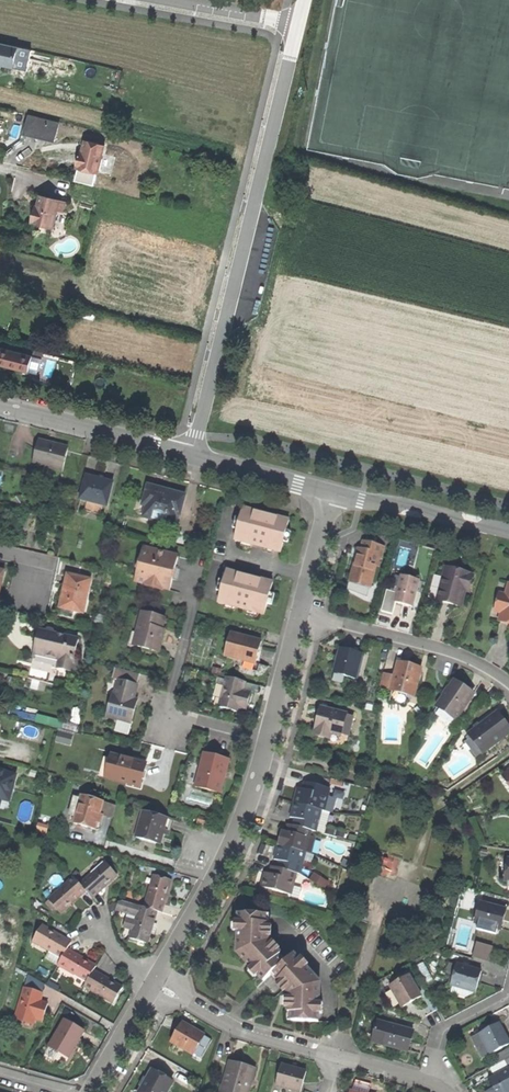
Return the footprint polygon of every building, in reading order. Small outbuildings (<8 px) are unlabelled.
[(1,67),(1,66),(14,69),(19,48),(0,43),(0,67),(1,67)] [(60,124),(29,116),(27,124),(24,133),(55,141),(60,124)] [(9,137),(14,138),(19,121),(13,120),(9,137)] [(105,146),(86,141),(84,147),(82,153),(80,152),(76,167),(79,168),(78,169),(97,174),(105,146)] [(94,186),(97,174),(78,169),(75,181),(94,186)] [(63,212),(66,202),(41,196),(38,206),(38,207),(35,207),(34,211),(31,222),(33,223),(33,224),(52,229),(57,211),(63,212)] [(29,373),(33,356),(19,352),(2,348),(2,349),(0,357),(0,366),(29,373)] [(33,464),(62,471),(68,448),(52,444),(39,440),(33,464)] [(80,499),(87,501),(103,505),(107,506),(113,483),(103,480),(104,477),(101,476),(99,476),(98,478),(86,475),(80,499)] [(144,516),(174,524),(176,513),(181,514),(185,498),(176,496),(177,492),(165,489),(148,485),(145,495),(149,496),(144,516)] [(100,514),(103,505),(87,501),(85,510),(100,514)] [(238,514),(241,515),(243,508),(245,508),(246,505),(240,504),(238,514)] [(283,541),(286,531),(289,520),(245,508),(243,508),(241,515),(240,519),(237,529),(234,540),(241,542),(252,545),(257,546),(263,548),(274,551),(280,553),(283,541)] [(372,583),(377,565),(380,566),(385,546),(365,540),(362,548),(360,548),(355,564),(351,578),(372,583)] [(136,580),(170,589),(174,577),(172,577),(174,573),(175,567),(176,568),(179,555),(145,546),(142,558),(140,558),(137,568),(139,569),(136,580)] [(221,577),(225,578),(227,570),(229,570),(229,568),(224,566),(221,577)] [(470,574),(470,573),(445,567),(443,576),(446,577),(440,601),(452,604),(461,607),(465,592),(470,574)] [(264,615),(267,604),(270,594),(273,582),(252,576),(229,570),(227,570),(225,578),(224,582),(221,592),(218,603),(225,604),(236,607),(247,610),(258,613),(264,615)] [(73,610),(84,613),(91,580),(67,574),(65,585),(67,586),(66,592),(65,598),(62,597),(60,608),(61,608),(73,610)] [(412,607),(419,581),(402,576),(397,594),(395,603),(396,603),(404,605),(412,607)] [(437,600),(440,601),(446,577),(443,576),(437,600)] [(506,596),(500,594),(495,612),(501,613),(499,620),(508,623),(508,585),(506,596)] [(392,615),(396,603),(395,603),(397,594),(387,591),(381,612),(392,615)] [(139,645),(160,650),(162,643),(163,639),(159,638),(162,629),(165,617),(143,611),(137,631),(142,633),(139,645)] [(79,639),(54,633),(54,632),(53,631),(52,630),(51,629),(50,629),(49,629),(48,630),(47,630),(46,631),(45,635),(43,635),(39,634),(33,658),(34,658),(35,654),(59,659),(57,668),(78,673),(81,660),(74,658),(79,639)] [(248,638),(237,636),(231,634),(225,656),(256,664),(259,654),(262,642),(248,638)] [(344,677),(355,680),(362,655),(340,649),(337,662),(334,674),(344,677)] [(407,695),(413,696),(420,668),(410,665),(399,662),(395,677),(392,690),(407,695)] [(110,716),(132,722),(136,707),(137,703),(134,702),(135,698),(141,673),(116,666),(113,678),(120,679),(110,716)] [(380,686),(392,690),(395,677),(384,673),(380,686)] [(236,711),(237,707),(246,710),(248,700),(250,693),(243,691),(245,683),(227,678),(219,706),(236,711)] [(456,720),(474,694),(465,688),(454,681),(437,707),(456,720)] [(405,704),(407,695),(392,690),(389,700),(405,704)] [(347,715),(321,708),(317,722),(314,733),(330,737),(331,732),(341,735),(347,715)] [(498,711),(469,733),(483,752),(508,733),(508,726),(505,722),(498,711)] [(59,743),(71,746),(73,738),(61,735),(59,743)] [(196,785),(218,791),(221,781),(224,771),(227,772),(231,759),(206,752),(196,785)] [(127,782),(141,785),(142,782),(147,762),(142,761),(113,753),(112,758),(103,755),(99,775),(127,782)] [(1,799),(9,801),(16,776),(0,771),(0,802),(1,799)] [(221,792),(227,772),(224,771),(221,781),(218,791),(221,792)] [(331,787),(310,781),(308,789),(304,788),(299,786),(297,794),(295,800),(332,810),(334,810),(338,797),(329,794),(331,787)] [(101,822),(103,814),(100,813),(103,800),(104,800),(82,794),(81,797),(76,796),(71,812),(76,814),(74,822),(95,829),(96,826),(99,827),(101,822)] [(116,804),(103,800),(100,813),(103,814),(112,817),(116,804)] [(328,824),(332,810),(295,800),(292,800),(290,808),(288,814),(293,815),(298,816),(295,824),(311,829),(317,830),(319,822),(328,824)] [(136,837),(139,838),(147,811),(144,810),(136,837)] [(161,832),(167,834),(169,828),(172,818),(147,811),(139,838),(158,843),(161,832)] [(198,823),(209,826),(210,820),(199,817),(198,823)] [(326,832),(328,824),(319,822),(317,830),(326,832)] [(306,850),(311,829),(295,824),(291,823),(290,823),(288,831),(284,830),(279,828),(277,835),(275,842),(276,842),(306,850)] [(347,832),(330,827),(328,833),(345,838),(347,832)] [(300,873),(306,850),(276,842),(273,852),(272,857),(276,858),(281,859),(279,867),(297,872),(300,873)] [(105,861),(80,884),(86,890),(92,898),(99,892),(117,875),(105,861)] [(294,884),(297,872),(279,867),(276,866),(274,873),(270,871),(264,870),(263,877),(261,884),(272,887),(292,893),(291,894),(299,896),(302,886),(294,884)] [(153,875),(144,906),(157,910),(161,911),(165,897),(170,880),(153,875)] [(56,908),(61,913),(73,902),(86,890),(80,884),(74,877),(49,899),(50,901),(56,908)] [(270,896),(272,887),(261,884),(259,884),(256,892),(270,896)] [(151,930),(157,910),(144,906),(123,900),(120,910),(136,915),(129,937),(147,943),(151,930)] [(53,910),(56,908),(50,901),(47,904),(53,910)] [(499,928),(501,928),(504,919),(507,908),(482,901),(476,922),(479,922),(499,928)] [(266,922),(266,913),(240,912),(239,952),(247,960),(252,966),(253,967),(266,980),(273,973),(275,971),(285,962),(279,956),(282,953),(270,940),(271,922),(266,922)] [(497,934),(499,928),(479,922),(478,929),(497,934)] [(33,941),(62,958),(67,950),(71,942),(61,936),(49,929),(42,925),(33,941)] [(477,942),(473,955),(489,959),(493,946),(477,942)] [(58,965),(87,982),(93,971),(96,966),(84,960),(83,959),(67,950),(62,958),(58,965)] [(295,953),(288,959),(285,962),(275,971),(281,976),(278,979),(290,992),(289,1011),(293,1011),(293,1019),(320,1020),(321,981),(295,953)] [(288,959),(282,953),(279,956),(285,962),(288,959)] [(447,973),(454,975),(457,965),(450,963),(447,973)] [(475,992),(482,971),(457,964),(457,965),(454,975),(451,985),(453,985),(451,992),(466,996),(470,994),(475,992)] [(113,1003),(122,988),(113,982),(107,979),(93,971),(87,982),(84,986),(113,1003)] [(28,974),(25,987),(42,993),(46,985),(28,974)] [(414,1000),(422,996),(410,974),(391,984),(403,1006),(414,1000)] [(46,985),(57,991),(59,987),(49,981),(46,985)] [(34,1017),(42,1020),(44,1014),(45,1011),(48,1004),(39,1000),(42,993),(25,987),(15,1015),(32,1021),(34,1017)] [(48,1047),(69,1058),(76,1045),(84,1031),(65,1019),(48,1047)] [(373,1041),(408,1050),(411,1039),(414,1030),(378,1021),(373,1041)] [(189,1051),(193,1053),(200,1043),(197,1042),(202,1033),(194,1029),(192,1027),(183,1022),(177,1031),(172,1040),(176,1043),(189,1051)] [(481,1033),(491,1053),(508,1043),(508,1040),(500,1023),(490,1028),(481,1033)] [(480,1058),(491,1053),(481,1033),(470,1038),(480,1058)] [(231,1061),(222,1090),(228,1091),(248,1091),(249,1089),(246,1088),(248,1080),(251,1081),(255,1068),(243,1064),(231,1061)] [(491,1068),(495,1075),(508,1068),(505,1061),(491,1068)] [(276,1085),(300,1091),(306,1071),(290,1066),(282,1064),(276,1085)] [(508,1068),(495,1075),(488,1079),(492,1086),(493,1088),(495,1091),(508,1091),(508,1069),(508,1068)] [(172,1081),(153,1069),(144,1084),(139,1091),(165,1091),(172,1081)] [(352,1091),(367,1091),(370,1083),(355,1080),(354,1087),(352,1091)]
